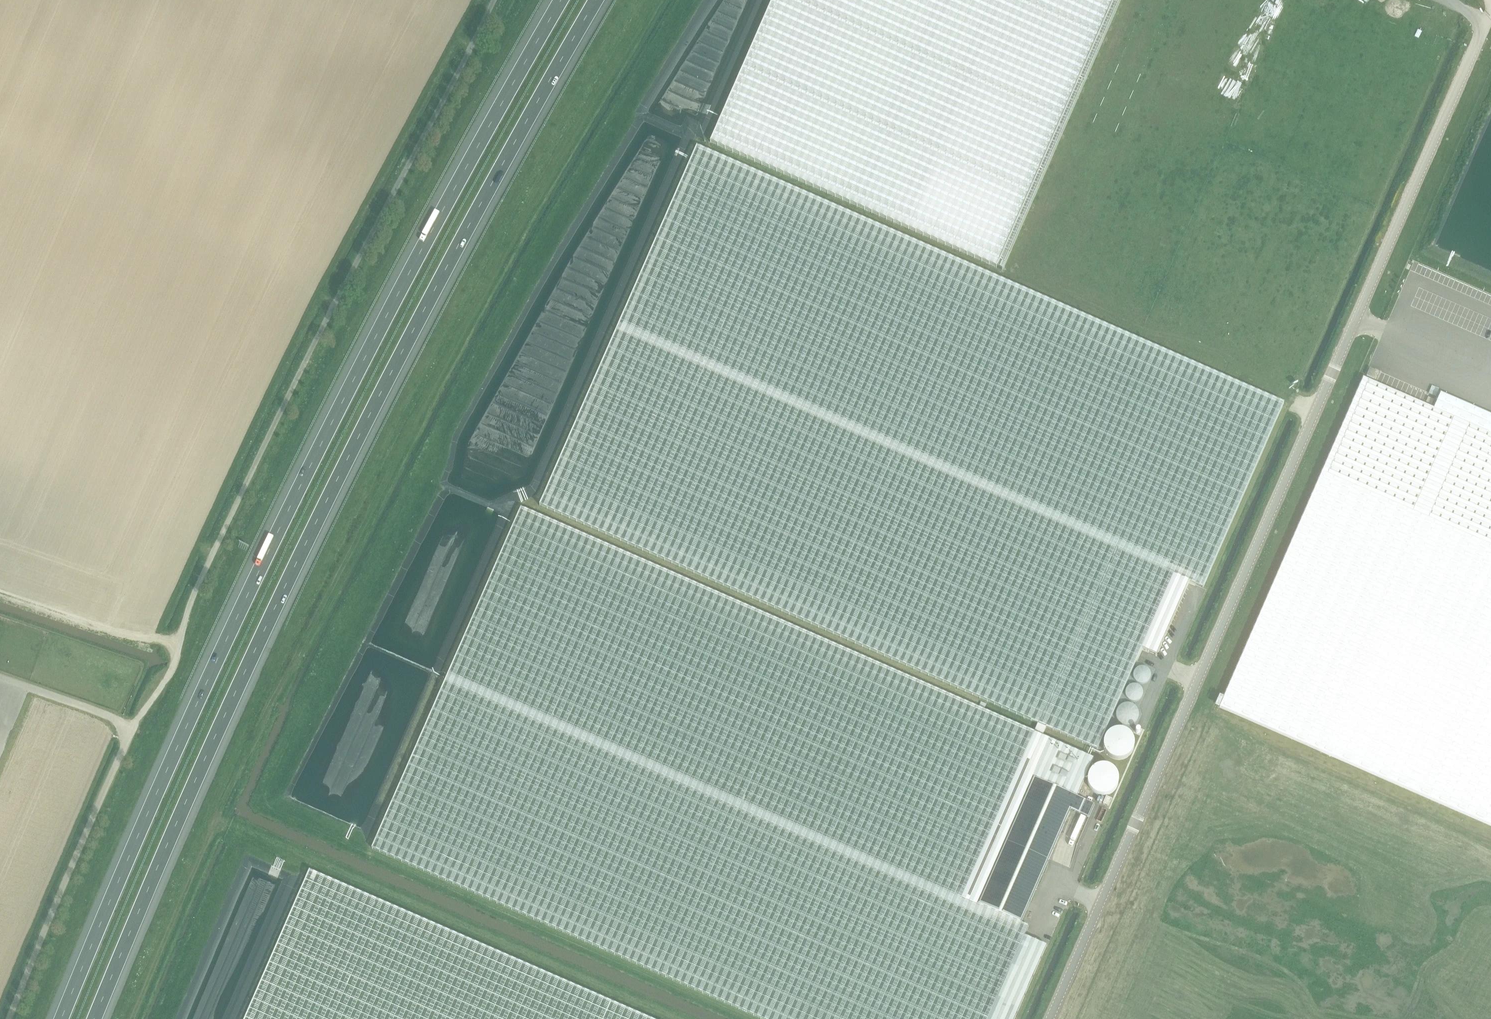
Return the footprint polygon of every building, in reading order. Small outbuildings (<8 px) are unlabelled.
[(711,142),(1003,270),(1121,0),(773,0),(711,142)] [(1284,404),(697,147),(540,506),(1098,750),(1142,649),(1157,655),(1189,582),(1203,589),(1284,404)] [(1220,708),(1490,826),(1490,415),(1441,394),(1434,409),(1364,379),(1220,708)] [(1432,386),(1429,394),(1436,397),(1439,389),(1432,386)] [(372,849),(762,1018),(1015,1018),(1047,946),(1025,936),(1029,927),(1021,924),(1071,810),(1081,814),(1089,818),(1095,805),(1086,801),(1077,797),(1094,759),(521,508),(372,849)] [(310,871),(245,1018),(650,1018),(310,871)]
